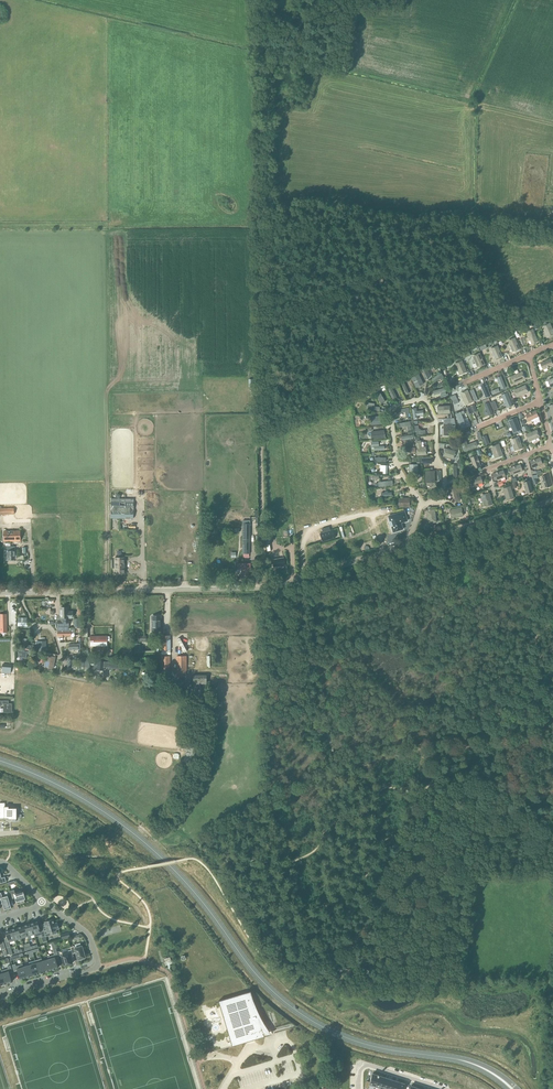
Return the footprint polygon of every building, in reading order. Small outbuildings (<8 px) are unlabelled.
[(543,325),(548,337),(552,335),(552,329),(550,322),(543,325)] [(534,328),(526,331),(531,344),(539,340),(534,328)] [(515,337),(507,340),(512,352),(520,349),(515,337)] [(498,344),(490,348),(495,359),(503,356),(498,344)] [(480,352),(472,355),(477,367),(485,364),(480,352)] [(462,359),(454,363),(459,374),(467,371),(462,359)] [(540,363),(543,370),(552,366),(552,363),(551,359),(540,363)] [(427,368),(422,371),(427,380),(428,379),(430,376),(427,368)] [(510,376),(513,384),(525,379),(522,371),(510,376)] [(418,373),(410,377),(416,388),(424,384),(418,373)] [(440,373),(431,379),(434,383),(443,376),(440,373)] [(501,375),(496,377),(501,389),(506,387),(501,375)] [(403,380),(398,381),(404,396),(409,394),(403,380)] [(485,382),(480,384),(485,397),(491,395),(485,382)] [(513,389),(516,397),(528,392),(525,384),(513,389)] [(391,385),(387,387),(392,400),(397,398),(391,385)] [(468,389),(460,393),(465,404),(472,401),(468,389)] [(379,391),(374,394),(380,404),(385,402),(379,391)] [(507,392),(501,394),(507,407),(512,405),(507,392)] [(488,402),(484,404),(489,416),(493,414),(488,402)] [(374,403),(368,403),(368,406),(367,406),(367,410),(378,411),(378,407),(374,406),(374,403)] [(450,406),(437,406),(437,415),(450,414),(450,406)] [(408,407),(396,410),(396,414),(404,412),(405,417),(410,417),(408,407)] [(416,408),(411,408),(413,420),(418,419),(417,416),(423,415),(423,410),(417,411),(416,408)] [(536,410),(525,414),(528,421),(539,417),(536,410)] [(460,411),(455,413),(461,429),(466,427),(460,411)] [(381,416),(370,417),(371,425),(381,424),(381,416)] [(508,420),(513,432),(521,429),(516,417),(508,420)] [(454,418),(443,419),(443,436),(452,435),(452,424),(455,424),(454,418)] [(410,421),(398,424),(399,428),(406,426),(407,431),(412,430),(410,421)] [(418,425),(414,426),(415,435),(425,434),(425,430),(419,430),(418,425)] [(537,429),(526,433),(529,441),(540,437),(537,429)] [(384,430),(371,431),(372,439),(385,438),(384,430)] [(510,439),(514,450),(523,447),(519,436),(510,439)] [(465,438),(460,440),(464,451),(478,446),(476,441),(467,444),(465,438)] [(421,440),(416,441),(417,456),(426,455),(426,447),(421,447),(421,440)] [(378,442),(370,442),(370,447),(371,447),(371,452),(374,452),(374,451),(384,450),(384,446),(378,446),(378,442)] [(490,447),(494,458),(503,455),(499,444),(490,447)] [(456,451),(445,448),(442,457),(453,460),(456,451)] [(477,455),(470,458),(474,469),(481,466),(477,455)] [(541,457),(529,461),(532,468),(543,464),(541,457)] [(418,464),(409,464),(409,476),(418,476),(418,464)] [(520,464),(509,468),(511,475),(523,471),(520,464)] [(503,470),(492,474),(494,481),(505,477),(503,470)] [(435,471),(426,471),(426,483),(435,483),(435,471)] [(548,475),(541,477),(544,488),(551,486),(548,475)] [(480,476),(469,480),(472,487),(483,483),(480,476)] [(530,480),(523,483),(526,494),(533,492),(530,480)] [(457,487),(451,488),(455,502),(460,501),(457,487)] [(503,490),(506,501),(512,499),(510,489),(503,490)] [(489,492),(480,495),(484,507),(493,504),(489,492)] [(409,498),(398,498),(398,508),(409,507),(409,498)] [(112,518),(134,518),(134,499),(112,499),(112,518)] [(461,508),(449,510),(450,518),(463,516),(461,508)] [(426,510),(427,524),(436,523),(434,509),(426,510)] [(393,532),(403,529),(401,523),(407,521),(404,511),(388,516),(393,532)] [(381,518),(384,527),(390,525),(388,516),(381,518)] [(322,541),(335,537),(333,530),(320,534),(322,541)] [(4,540),(20,540),(20,531),(4,531),(4,540)] [(15,552),(15,551),(14,551),(14,546),(5,546),(5,551),(5,560),(14,560),(14,556),(15,556),(15,555),(16,554),(16,552),(15,552)] [(114,558),(115,574),(124,573),(124,557),(114,558)] [(285,565),(284,557),(272,559),(274,567),(279,566),(280,567),(281,567),(282,567),(283,567),(283,566),(284,565),(285,565)] [(250,576),(250,564),(237,564),(237,572),(241,572),(241,576),(250,576)] [(58,631),(58,636),(75,635),(75,629),(71,629),(71,631),(69,631),(68,617),(72,617),(72,611),(68,611),(68,607),(61,608),(61,618),(58,618),(58,626),(58,631)] [(23,639),(23,633),(20,633),(20,643),(23,643),(23,642),(25,642),(25,645),(28,645),(28,639),(23,639)] [(162,649),(170,649),(170,635),(162,635),(162,649)] [(107,636),(90,636),(90,646),(107,646),(107,636)] [(28,651),(19,649),(18,653),(19,653),(18,657),(26,659),(27,654),(28,654),(28,653),(31,654),(32,650),(29,649),(28,651)] [(46,655),(44,666),(53,668),(55,657),(46,655)] [(176,675),(186,675),(186,656),(176,656),(176,675)] [(161,675),(170,675),(170,657),(161,657),(161,675)] [(68,659),(67,668),(72,669),(72,665),(76,665),(77,660),(68,659)] [(109,668),(110,662),(97,661),(97,665),(94,665),(94,670),(104,671),(104,667),(109,668)] [(0,700),(0,705),(4,705),(4,712),(12,712),(12,703),(9,704),(9,700),(0,700)] [(186,747),(186,750),(190,750),(190,758),(190,762),(195,762),(195,758),(196,747),(186,747)] [(8,818),(8,819),(17,819),(17,808),(9,808),(9,806),(0,806),(0,818),(8,818)] [(16,889),(10,891),(12,899),(15,898),(17,904),(25,902),(24,898),(25,898),(23,892),(22,892),(21,891),(17,892),(16,889)] [(2,903),(4,909),(11,907),(8,895),(2,897),(1,892),(0,893),(0,904),(2,903)] [(45,925),(42,926),(43,929),(45,936),(52,934),(51,932),(56,930),(56,929),(59,929),(57,922),(57,923),(54,923),(53,919),(44,922),(45,922),(45,925)] [(37,921),(31,923),(35,936),(41,935),(42,937),(45,936),(43,929),(40,930),(37,921)] [(31,923),(25,925),(28,936),(29,939),(31,938),(30,935),(34,934),(35,937),(35,936),(31,923)] [(25,925),(18,927),(21,938),(28,936),(25,925)] [(18,927),(12,929),(15,940),(21,938),(18,927)] [(8,940),(5,941),(7,947),(10,947),(9,942),(15,940),(12,929),(5,931),(8,940)] [(74,946),(71,947),(71,949),(73,953),(76,952),(78,959),(79,959),(80,960),(84,959),(84,958),(85,957),(82,946),(75,948),(74,946)] [(48,956),(48,959),(52,970),(52,969),(58,968),(56,959),(59,958),(56,949),(53,950),(54,954),(48,956)] [(69,952),(61,954),(65,966),(72,963),(70,957),(73,956),(73,953),(71,949),(68,950),(69,952)] [(41,958),(35,960),(39,973),(45,971),(46,971),(42,961),(42,958),(41,958)] [(48,959),(42,961),(46,971),(52,970),(48,959)] [(35,960),(29,962),(30,965),(33,975),(39,973),(35,960)] [(15,964),(12,965),(14,971),(17,970),(20,979),(26,977),(22,964),(16,966),(15,964)] [(23,964),(22,964),(26,977),(33,975),(30,965),(23,967),(23,964)] [(8,968),(1,970),(5,984),(12,982),(9,973),(12,972),(10,965),(7,966),(8,968)] [(251,991),(218,1001),(232,1046),(247,1041),(256,1039),(264,1036),(262,1029),(263,1029),(263,1028),(262,1027),(261,1027),(251,992),(251,991)] [(205,1002),(199,1004),(203,1013),(208,1011),(205,1002)] [(367,1081),(364,1087),(368,1088),(369,1085),(375,1087),(378,1076),(379,1075),(378,1075),(372,1073),(370,1082),(367,1081)] [(378,1076),(375,1087),(380,1088),(380,1087),(383,1077),(378,1076)] [(384,1088),(390,1088),(392,1081),(388,1079),(385,1088),(384,1088)] [(390,1088),(396,1088),(398,1082),(392,1081),(390,1088)]
